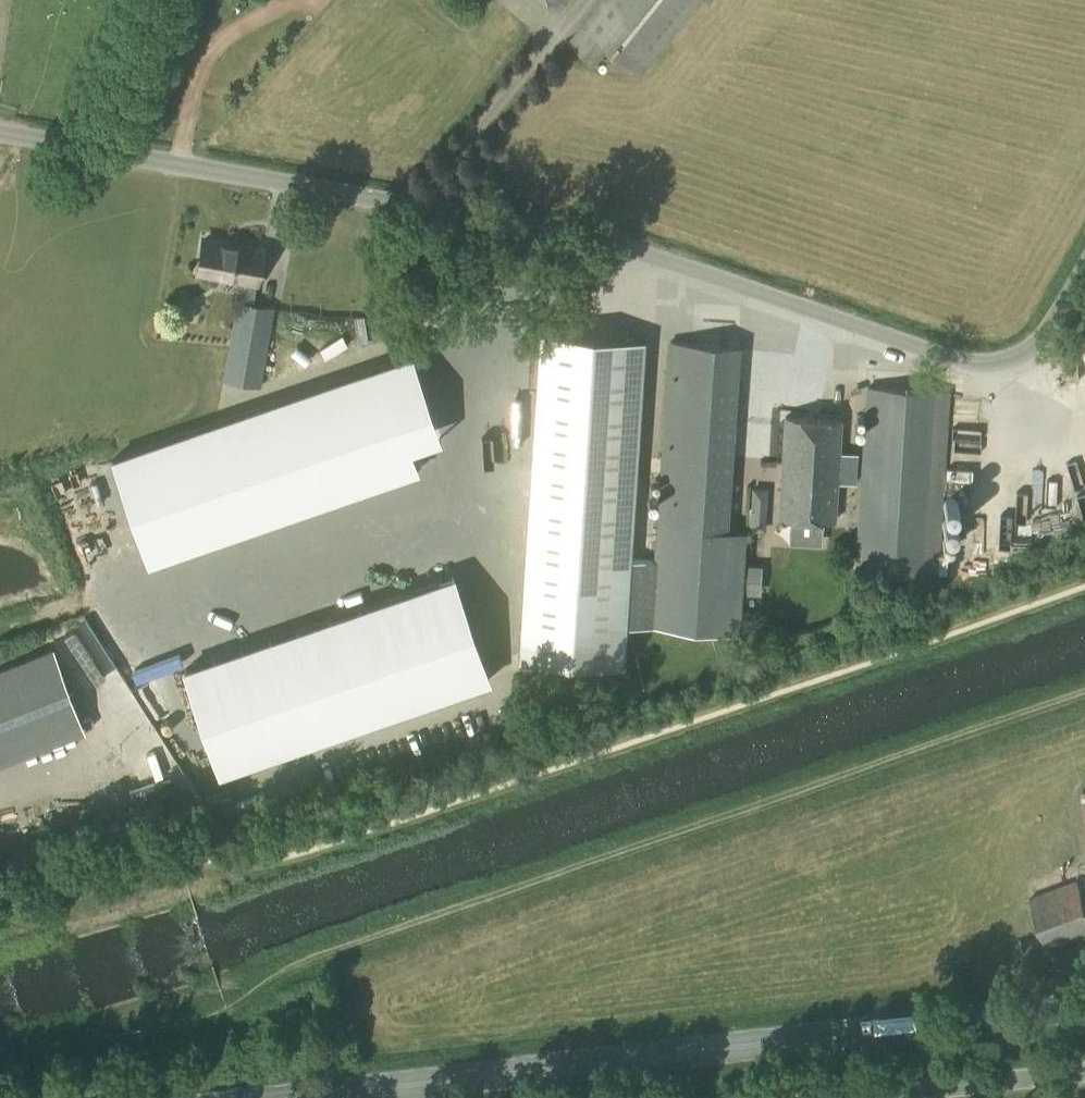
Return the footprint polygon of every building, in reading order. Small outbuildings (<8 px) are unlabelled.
[(562,11),(570,0),(548,0),(562,11)] [(701,0),(600,0),(567,42),(593,64),(607,48),(640,75),(701,0)] [(204,240),(198,272),(241,280),(238,300),(236,300),(230,336),(223,378),(259,384),(273,307),(254,304),(257,282),(263,248),(237,243),(236,246),(204,240)] [(405,296),(409,301),(415,302),(421,299),(423,293),(421,286),(415,283),(409,284),(405,289),(405,296)] [(540,333),(519,659),(623,666),(626,625),(652,626),(656,561),(630,559),(644,340),(540,333)] [(738,632),(744,530),(729,529),(741,345),(668,341),(656,527),(658,527),(652,626),(738,632)] [(412,356),(112,459),(148,562),(417,469),(411,448),(440,436),(412,356)] [(932,575),(943,391),(865,386),(854,571),(932,575)] [(834,520),(837,482),(856,483),(858,453),(838,452),(841,420),(786,417),(779,517),(791,517),(790,537),(822,539),(824,519),(834,520)] [(184,669),(219,772),(489,679),(453,576),(184,669)] [(82,731),(51,650),(0,669),(0,762),(82,731)] [(135,767),(118,776),(129,798),(146,789),(135,767)] [(1050,948),(1084,934),(1084,900),(1077,879),(1028,897),(1047,949),(1050,948)] [(1084,965),(1084,953),(1081,942),(1059,950),(1067,972),(1084,965)]
